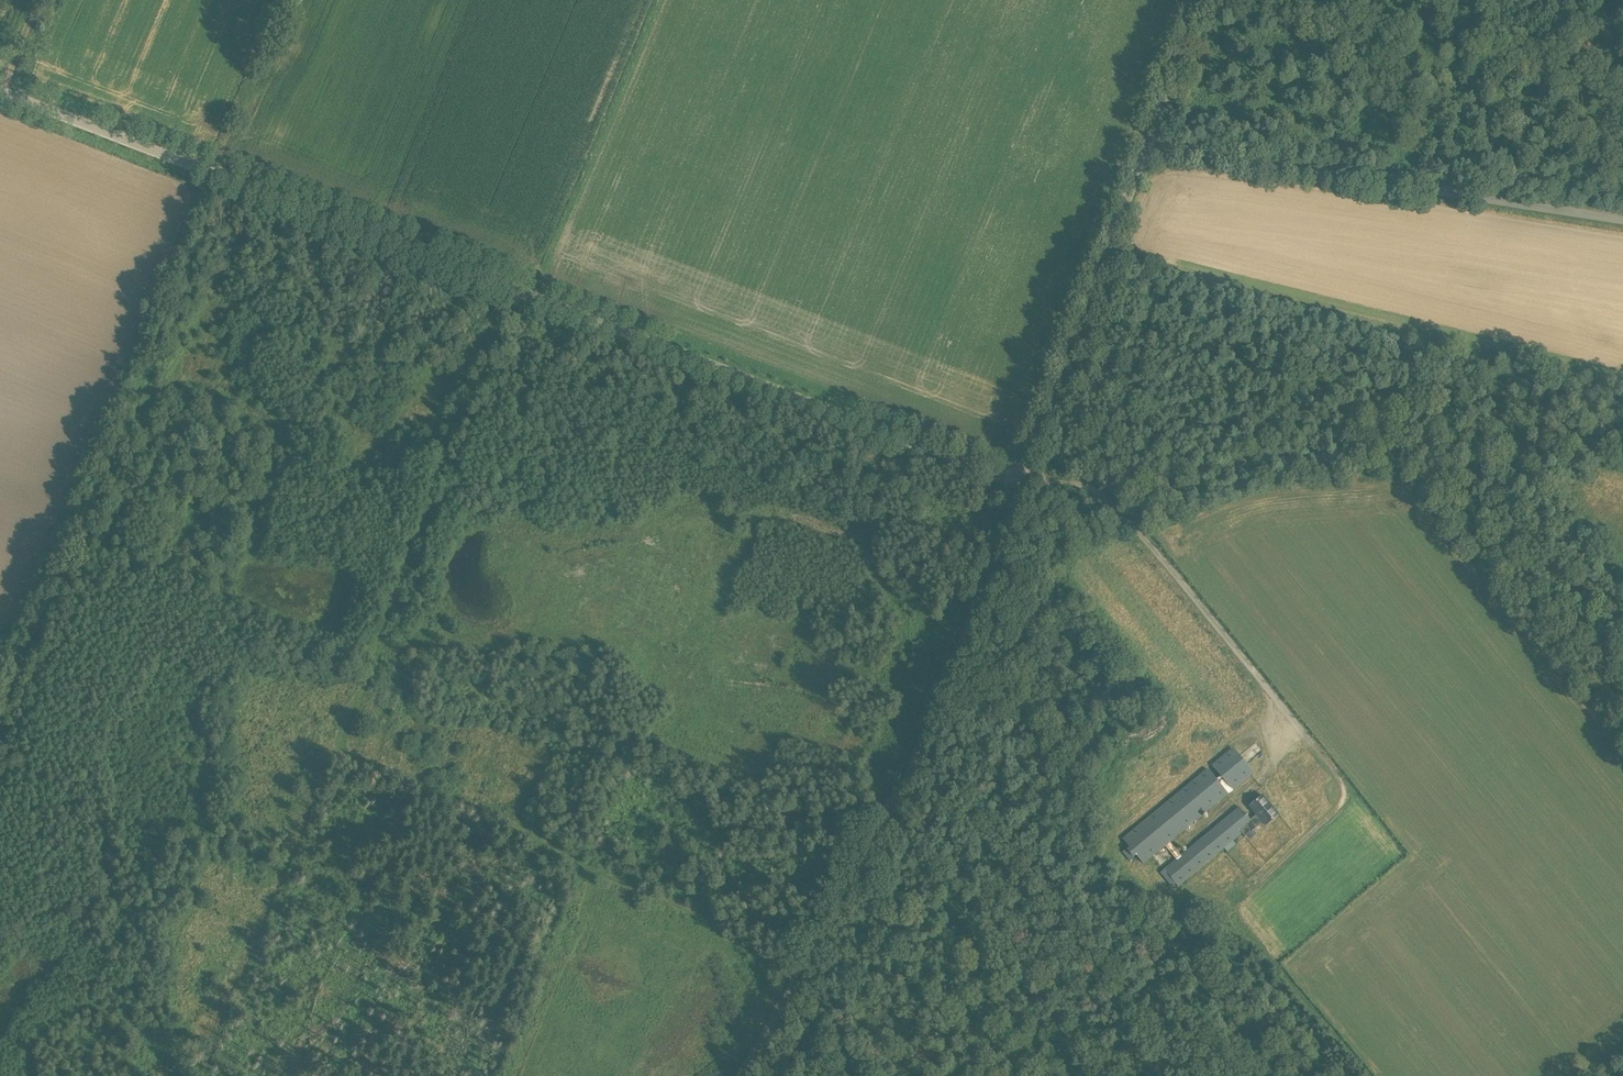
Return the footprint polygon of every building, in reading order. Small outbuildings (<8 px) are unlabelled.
[(1245,764),(1261,751),(1255,743),(1239,756),(1245,764)] [(1233,790),(1250,775),(1252,773),(1231,749),(1212,765),(1221,776),(1216,780),(1207,769),(1123,840),(1144,865),(1152,858),(1162,869),(1163,868),(1179,887),(1224,849),(1233,841),(1243,833),(1246,837),(1264,822),(1266,825),(1279,814),(1263,796),(1250,806),(1249,805),(1242,811),(1239,807),(1181,856),(1170,843),(1228,794),(1219,783),(1224,779),(1233,790)] [(1254,831),(1248,835),(1252,839),(1257,834),(1254,831)] [(1224,849),(1227,852),(1236,845),(1233,841),(1224,849)]
